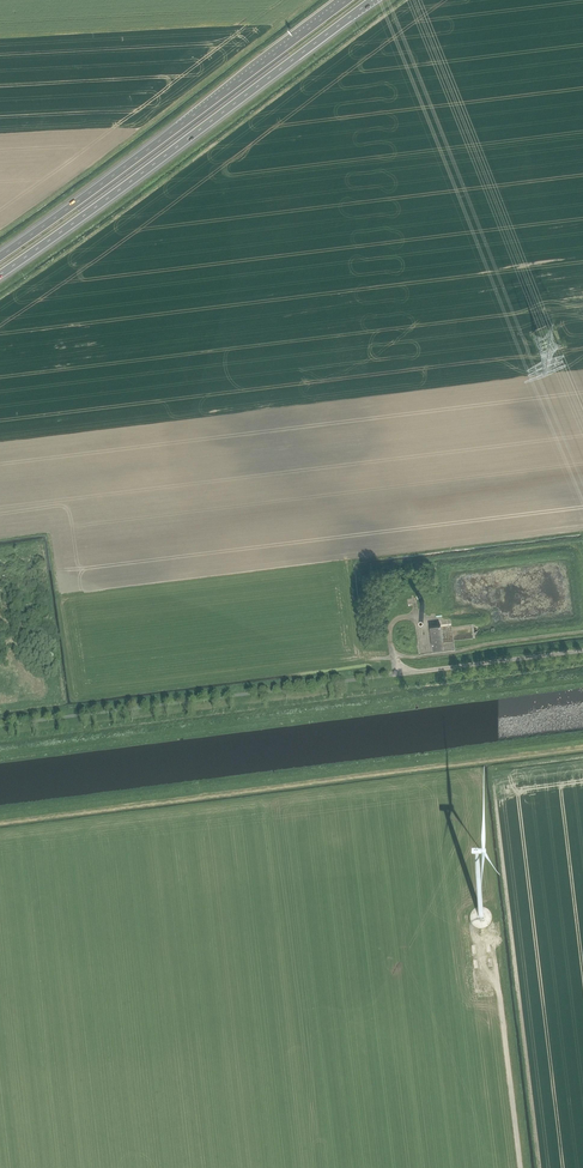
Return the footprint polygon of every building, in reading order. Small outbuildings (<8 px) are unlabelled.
[(433,649),(443,647),(440,625),(430,626),(433,649)]
